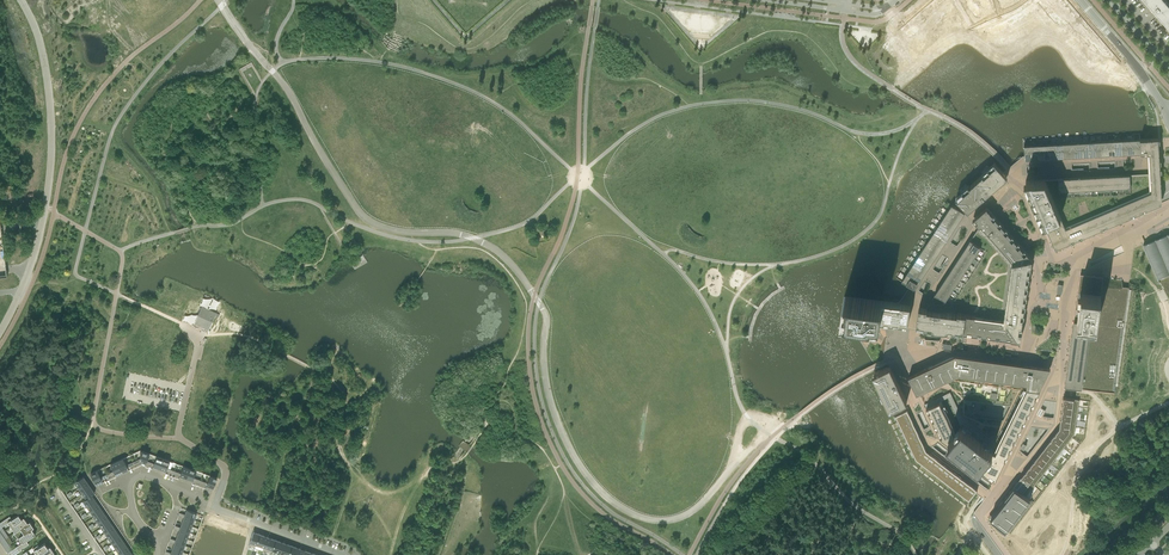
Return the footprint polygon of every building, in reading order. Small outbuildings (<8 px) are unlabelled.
[(920,4),(927,12),(929,15),(933,11),(934,10),(925,0),(924,0),(920,4)] [(934,10),(939,6),(941,4),(938,1),(936,2),(935,0),(925,0),(934,10)] [(1045,5),(1049,9),(1050,10),(1061,0),(1060,0),(1051,0),(1048,3),(1045,5)] [(1061,0),(1050,10),(1051,11),(1055,15),(1056,17),(1059,14),(1058,12),(1065,6),(1061,0)] [(1165,25),(1168,21),(1168,7),(1163,0),(1157,0),(1149,7),(1165,25)] [(918,1),(912,6),(922,16),(927,12),(920,4),(918,1)] [(1008,4),(1003,9),(1012,19),(1018,15),(1019,13),(1017,10),(1015,11),(1008,4)] [(912,6),(907,10),(909,13),(917,21),(917,20),(922,16),(912,6)] [(998,13),(997,13),(1005,22),(1007,24),(1011,20),(1012,19),(1003,9),(998,13)] [(991,15),(990,15),(997,24),(1000,26),(1003,23),(1005,22),(997,13),(998,13),(996,10),(991,15)] [(909,13),(905,17),(914,27),(919,23),(917,20),(917,21),(909,13)] [(983,17),(990,26),(992,28),(996,25),(997,24),(990,15),(991,15),(989,13),(983,17)] [(981,15),(976,19),(985,30),(988,27),(990,26),(983,17),(981,15)] [(1064,19),(1061,22),(1062,24),(1066,28),(1067,29),(1078,20),(1073,15),(1066,21),(1064,19)] [(905,17),(899,21),(906,29),(904,30),(907,34),(909,32),(913,28),(914,27),(905,17)] [(1078,20),(1067,29),(1068,30),(1071,35),(1074,32),(1073,32),(1082,25),(1078,20)] [(1082,25),(1073,32),(1074,32),(1077,36),(1078,37),(1089,28),(1084,23),(1082,25)] [(1089,28),(1078,37),(1079,38),(1082,42),(1091,35),(1093,33),(1089,28)] [(1082,42),(1080,44),(1085,50),(1086,51),(1090,49),(1088,47),(1095,40),(1091,35),(1082,42)] [(1045,179),(1026,180),(1028,186),(1027,186),(1031,197),(1034,204),(1044,226),(1046,230),(1048,235),(1054,251),(1088,236),(1088,235),(1112,225),(1130,217),(1136,214),(1162,203),(1160,173),(1158,139),(1158,138),(1145,139),(1140,139),(1140,154),(1149,154),(1150,173),(1142,174),(1143,191),(1116,193),(1118,198),(1120,204),(1119,205),(1112,188),(1078,190),(1054,200),(1045,179)] [(1070,143),(1063,144),(1064,154),(1064,159),(1071,158),(1073,158),(1073,154),(1072,143),(1070,143)] [(1075,143),(1072,143),(1073,154),(1073,158),(1076,158),(1083,158),(1082,153),(1082,143),(1075,143)] [(962,193),(956,199),(967,212),(968,212),(999,185),(1007,178),(1003,174),(995,164),(994,163),(994,164),(993,164),(994,164),(991,167),(987,170),(989,172),(984,177),(982,176),(969,187),(968,186),(968,187),(969,188),(964,193),(964,194),(962,192),(962,193)] [(951,205),(948,211),(961,219),(965,214),(951,205)] [(929,306),(926,310),(926,308),(919,307),(916,326),(924,327),(924,328),(955,332),(958,333),(958,334),(1011,341),(1011,340),(1020,341),(1022,331),(1021,331),(1030,267),(1031,267),(1032,259),(1026,252),(1026,253),(987,208),(973,220),(972,220),(977,225),(979,227),(981,226),(989,235),(993,240),(987,250),(980,250),(961,279),(956,314),(941,312),(941,311),(943,308),(938,305),(936,307),(930,303),(929,306)] [(948,211),(944,216),(958,225),(961,219),(948,211)] [(944,216),(941,221),(954,230),(958,225),(944,216)] [(937,227),(950,236),(954,230),(941,221),(937,227)] [(934,232),(947,241),(950,236),(937,227),(934,232)] [(930,238),(943,246),(947,241),(934,232),(930,238)] [(1147,247),(1160,277),(1158,279),(1159,281),(1168,301),(1168,237),(1147,247)] [(927,243),(926,243),(940,252),(943,246),(930,238),(927,243)] [(966,246),(975,252),(977,253),(981,247),(970,240),(966,246)] [(923,248),(923,249),(936,257),(940,252),(926,243),(923,248)] [(963,251),(971,257),(974,259),(977,253),(975,252),(966,246),(963,251)] [(920,254),(919,254),(933,263),(936,257),(923,249),(920,254)] [(963,251),(959,257),(970,264),(974,259),(971,257),(963,251)] [(916,259),(916,260),(929,268),(933,263),(919,254),(916,259)] [(959,257),(955,262),(967,269),(970,264),(959,257)] [(912,265),(926,274),(929,268),(916,260),(912,265)] [(955,262),(952,268),(963,275),(967,269),(955,262)] [(909,270),(922,279),(926,274),(912,265),(909,270)] [(952,268),(948,273),(960,280),(963,275),(952,268)] [(905,275),(905,276),(918,285),(922,279),(909,270),(905,275)] [(948,273),(945,278),(956,286),(960,280),(948,273)] [(1102,284),(1103,277),(1080,274),(1077,297),(1072,329),(1067,370),(1064,386),(1114,393),(1130,281),(1129,281),(1128,287),(1123,287),(1122,280),(1121,280),(1122,286),(1102,284)] [(902,281),(910,287),(915,290),(918,285),(905,276),(902,281)] [(945,278),(941,284),(952,291),(956,286),(945,278)] [(941,284),(938,289),(949,296),(952,291),(941,284)] [(934,295),(935,295),(945,302),(949,296),(938,289),(934,295)] [(844,308),(847,308),(846,316),(845,316),(845,317),(862,320),(861,324),(891,328),(897,329),(898,324),(907,326),(910,306),(901,305),(846,297),(846,298),(847,298),(846,307),(844,306),(844,308)] [(201,308),(196,321),(203,324),(202,327),(207,329),(209,329),(216,313),(210,310),(209,312),(201,308)] [(949,356),(909,377),(922,404),(946,393),(960,419),(1002,448),(983,486),(992,493),(1049,420),(1054,374),(1048,373),(1049,368),(949,356)] [(888,367),(875,373),(891,409),(900,405),(903,403),(904,403),(906,402),(907,402),(897,380),(898,380),(893,370),(892,370),(890,366),(888,366),(888,367)] [(940,401),(926,408),(927,408),(928,408),(930,411),(928,412),(930,417),(932,416),(934,420),(932,420),(934,425),(936,425),(938,428),(936,429),(938,434),(940,433),(942,437),(940,437),(943,440),(957,451),(956,452),(957,453),(958,452),(995,480),(1003,465),(1004,465),(1003,464),(1005,459),(1004,459),(1005,456),(1007,456),(1009,451),(1009,447),(1011,447),(1014,442),(1013,442),(1013,438),(1015,439),(1018,433),(1017,433),(1018,430),(1020,430),(1023,424),(1022,424),(1022,421),(1024,421),(1027,416),(1026,416),(1027,412),(1029,412),(1031,407),(1030,407),(1031,403),(1033,404),(1036,398),(1035,398),(1035,394),(1037,395),(1039,392),(1039,390),(1027,389),(1003,435),(999,444),(997,448),(995,452),(961,426),(955,433),(940,401)] [(1063,400),(1062,404),(1064,405),(1078,407),(1079,400),(1063,397),(1063,400)] [(1062,407),(1061,411),(1063,411),(1077,413),(1078,407),(1064,405),(1062,404),(1062,407)] [(906,410),(895,415),(896,417),(898,421),(910,416),(910,415),(908,411),(907,409),(906,410)] [(1061,414),(1060,418),(1062,418),(1076,420),(1077,413),(1063,411),(1061,411),(1061,414)] [(910,416),(898,421),(898,423),(900,427),(913,421),(910,416)] [(1060,421),(1059,424),(1061,425),(1075,427),(1076,426),(1076,420),(1062,418),(1060,418),(1060,421)] [(913,421),(900,427),(901,428),(903,433),(916,427),(916,426),(915,426),(913,421)] [(1059,427),(1059,428),(1060,429),(1072,437),(1074,434),(1075,427),(1061,425),(1059,424),(1059,425),(1059,427)] [(916,427),(903,433),(904,434),(906,438),(906,439),(918,433),(918,432),(916,427)] [(1057,431),(1055,433),(1056,434),(1068,443),(1072,437),(1060,429),(1059,428),(1057,431)] [(918,433),(906,439),(907,440),(908,444),(909,445),(921,439),(921,438),(918,433)] [(1052,436),(1051,438),(1052,440),(1063,448),(1068,443),(1056,434),(1055,433),(1052,436)] [(1048,441),(1046,444),(1048,445),(1059,454),(1062,450),(1063,448),(1052,440),(1051,438),(1048,441)] [(921,439),(909,445),(909,446),(911,450),(924,445),(924,444),(921,439)] [(1044,447),(1042,449),(1044,450),(1055,459),(1059,454),(1048,445),(1046,444),(1044,447)] [(924,445),(911,450),(912,452),(915,457),(915,459),(927,450),(926,450),(924,445)] [(1040,452),(1038,454),(1040,456),(1051,465),(1055,459),(1044,450),(1042,449),(1040,452)] [(146,464),(147,461),(148,458),(149,455),(150,454),(148,453),(143,451),(140,450),(140,456),(140,459),(138,459),(137,460),(138,463),(140,462),(141,465),(145,467),(146,464)] [(927,450),(915,459),(917,460),(922,464),(923,465),(931,454),(927,450)] [(931,454),(923,465),(927,468),(928,469),(936,458),(932,454),(931,454)] [(1036,458),(1034,460),(1035,461),(1047,470),(1048,467),(1051,465),(1040,456),(1038,454),(1036,458)] [(150,462),(149,465),(153,466),(152,469),(158,472),(161,463),(163,459),(157,457),(156,456),(155,461),(154,463),(150,462)] [(131,466),(130,463),(126,465),(124,460),(123,458),(117,461),(117,463),(122,474),(129,471),(127,468),(131,466)] [(936,458),(928,469),(932,472),(933,472),(941,462),(937,458),(936,458)] [(169,472),(170,470),(167,468),(168,466),(169,463),(170,461),(164,459),(163,459),(161,463),(158,472),(165,474),(166,471),(169,472)] [(1031,463),(1030,465),(1031,466),(1042,475),(1047,470),(1035,461),(1034,460),(1031,463)] [(110,473),(111,475),(115,474),(116,477),(122,474),(117,463),(117,461),(115,462),(110,464),(111,466),(113,471),(110,473)] [(941,462),(933,472),(933,473),(937,476),(938,476),(946,466),(942,462),(941,462)] [(1027,468),(1025,471),(1027,472),(1038,480),(1042,475),(1031,466),(1030,465),(1027,468)] [(190,468),(183,466),(181,473),(177,472),(176,475),(179,476),(178,479),(185,482),(188,473),(190,468)] [(946,466),(938,476),(938,477),(942,480),(943,480),(951,470),(947,466),(946,466)] [(194,478),(196,471),(190,468),(188,473),(185,482),(192,484),(193,481),(196,482),(197,479),(194,478)] [(102,480),(105,478),(104,476),(100,477),(98,472),(97,470),(90,473),(91,475),(92,476),(96,486),(103,483),(102,480)] [(951,470),(943,480),(943,481),(947,484),(948,484),(956,474),(952,470),(951,470)] [(1023,474),(1021,476),(1023,477),(1034,486),(1038,480),(1027,472),(1025,471),(1023,474)] [(956,474),(948,484),(949,485),(952,488),(953,488),(962,478),(957,474),(956,474)] [(212,491),(217,478),(210,476),(207,483),(204,482),(203,485),(206,486),(205,489),(212,491)] [(1019,479),(1017,481),(1019,482),(1030,491),(1034,486),(1023,477),(1021,476),(1019,479)] [(78,488),(87,483),(87,482),(86,481),(83,477),(74,481),(77,487),(78,488)] [(962,478),(953,488),(954,489),(957,492),(958,492),(967,481),(962,478)] [(967,481),(958,492),(959,493),(962,496),(963,496),(972,485),(967,482),(968,482),(967,482),(967,481)] [(1015,484),(1013,487),(1014,488),(1015,488),(1026,496),(1030,491),(1019,482),(1017,481),(1015,484)] [(82,494),(88,490),(91,488),(90,487),(87,482),(87,483),(78,488),(81,492),(82,494)] [(972,485),(963,496),(964,497),(968,500),(969,501),(975,492),(977,490),(972,486),(973,486),(972,486),(972,485)] [(88,490),(82,494),(86,499),(92,495),(95,493),(94,493),(91,488),(88,490)] [(999,508),(990,518),(1004,529),(1005,530),(1014,519),(1024,507),(1030,499),(1026,496),(1015,488),(1014,488),(1012,491),(1011,490),(1009,492),(1010,493),(1009,495),(1009,494),(1009,495),(1008,496),(1007,495),(1005,497),(1006,498),(1006,499),(1005,499),(1004,501),(1003,500),(1001,501),(999,505),(1000,506),(999,508)] [(86,499),(83,501),(86,506),(95,500),(92,495),(86,499)] [(90,512),(99,506),(95,500),(86,506),(90,512)] [(94,517),(103,511),(99,506),(90,512),(94,517)] [(192,519),(194,520),(197,513),(194,512),(187,510),(186,512),(185,515),(184,516),(192,519)] [(98,522),(106,516),(103,511),(94,517),(97,522),(98,522)] [(2,527),(8,523),(11,527),(22,519),(18,514),(11,519),(10,516),(0,523),(0,528),(2,527)] [(101,528),(101,527),(110,522),(106,517),(106,516),(98,522),(97,522),(101,528)] [(194,520),(192,519),(184,516),(184,518),(183,518),(182,523),(190,525),(192,526),(194,520)] [(22,519),(11,527),(15,532),(28,523),(27,523),(24,518),(22,519)] [(15,533),(14,534),(17,539),(19,538),(32,529),(34,528),(29,522),(27,523),(28,523),(15,532),(15,533)] [(105,533),(113,527),(110,522),(101,527),(101,528),(105,533)] [(192,526),(190,525),(182,523),(181,525),(180,527),(179,529),(188,532),(189,533),(192,526)] [(108,538),(109,538),(117,532),(114,528),(113,527),(105,533),(108,538)] [(7,553),(9,554),(15,554),(22,550),(21,549),(23,547),(23,548),(29,544),(26,541),(35,535),(32,529),(19,538),(22,543),(13,549),(7,553)] [(189,533),(188,532),(179,529),(179,530),(179,531),(177,535),(186,538),(187,539),(189,533)] [(112,543),(113,543),(121,537),(118,534),(117,532),(109,538),(108,538),(112,543)] [(253,532),(248,545),(255,547),(256,544),(260,534),(253,532)] [(256,544),(264,547),(268,537),(260,534),(256,544)] [(187,539),(186,538),(177,535),(176,538),(175,540),(175,542),(184,545),(185,545),(187,539)] [(116,549),(116,548),(124,543),(122,539),(121,537),(113,543),(112,543),(116,549)] [(264,547),(263,550),(271,553),(272,550),(276,540),(268,537),(264,547)] [(276,540),(272,550),(280,553),(284,543),(276,540)] [(185,545),(184,545),(175,542),(174,543),(174,545),(172,548),(182,551),(182,552),(185,545)] [(48,548),(45,543),(39,546),(38,545),(33,549),(32,549),(35,553),(33,554),(38,554),(48,548)] [(120,554),(126,549),(128,548),(126,545),(124,543),(116,548),(116,549),(119,554),(120,554)] [(285,554),(289,554),(292,546),(284,543),(280,553),(285,554)] [(289,554),(298,554),(300,549),(292,546),(289,554)] [(38,554),(50,554),(52,554),(54,553),(50,547),(48,548),(38,554)]
